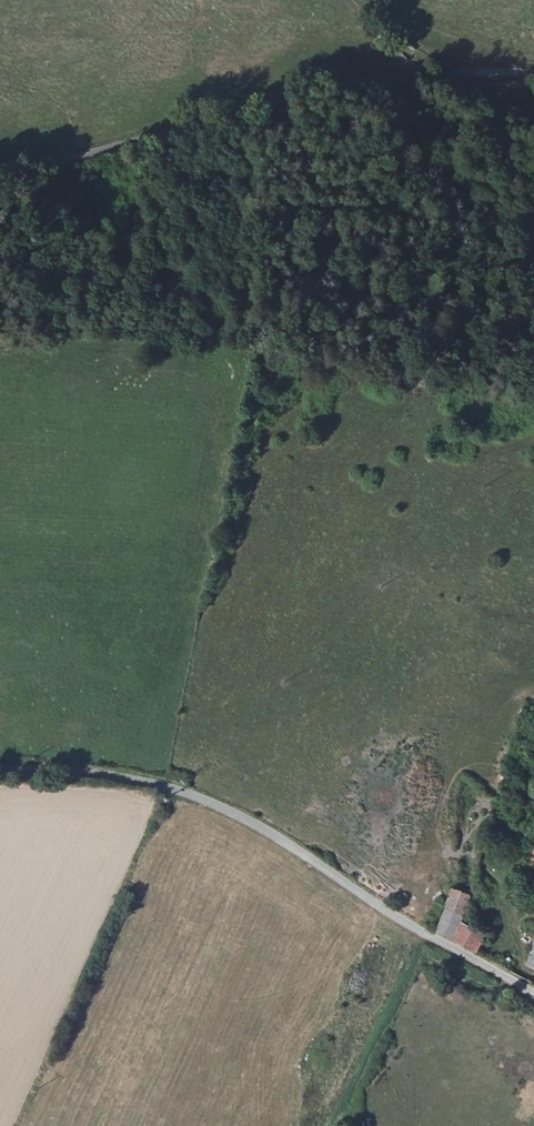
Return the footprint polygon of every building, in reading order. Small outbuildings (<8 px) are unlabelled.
[(467,914),(469,914),(474,894),(458,890),(441,933),(455,941),(467,914)] [(494,928),(469,914),(467,914),(455,941),(479,953),(481,954),(494,928)]
